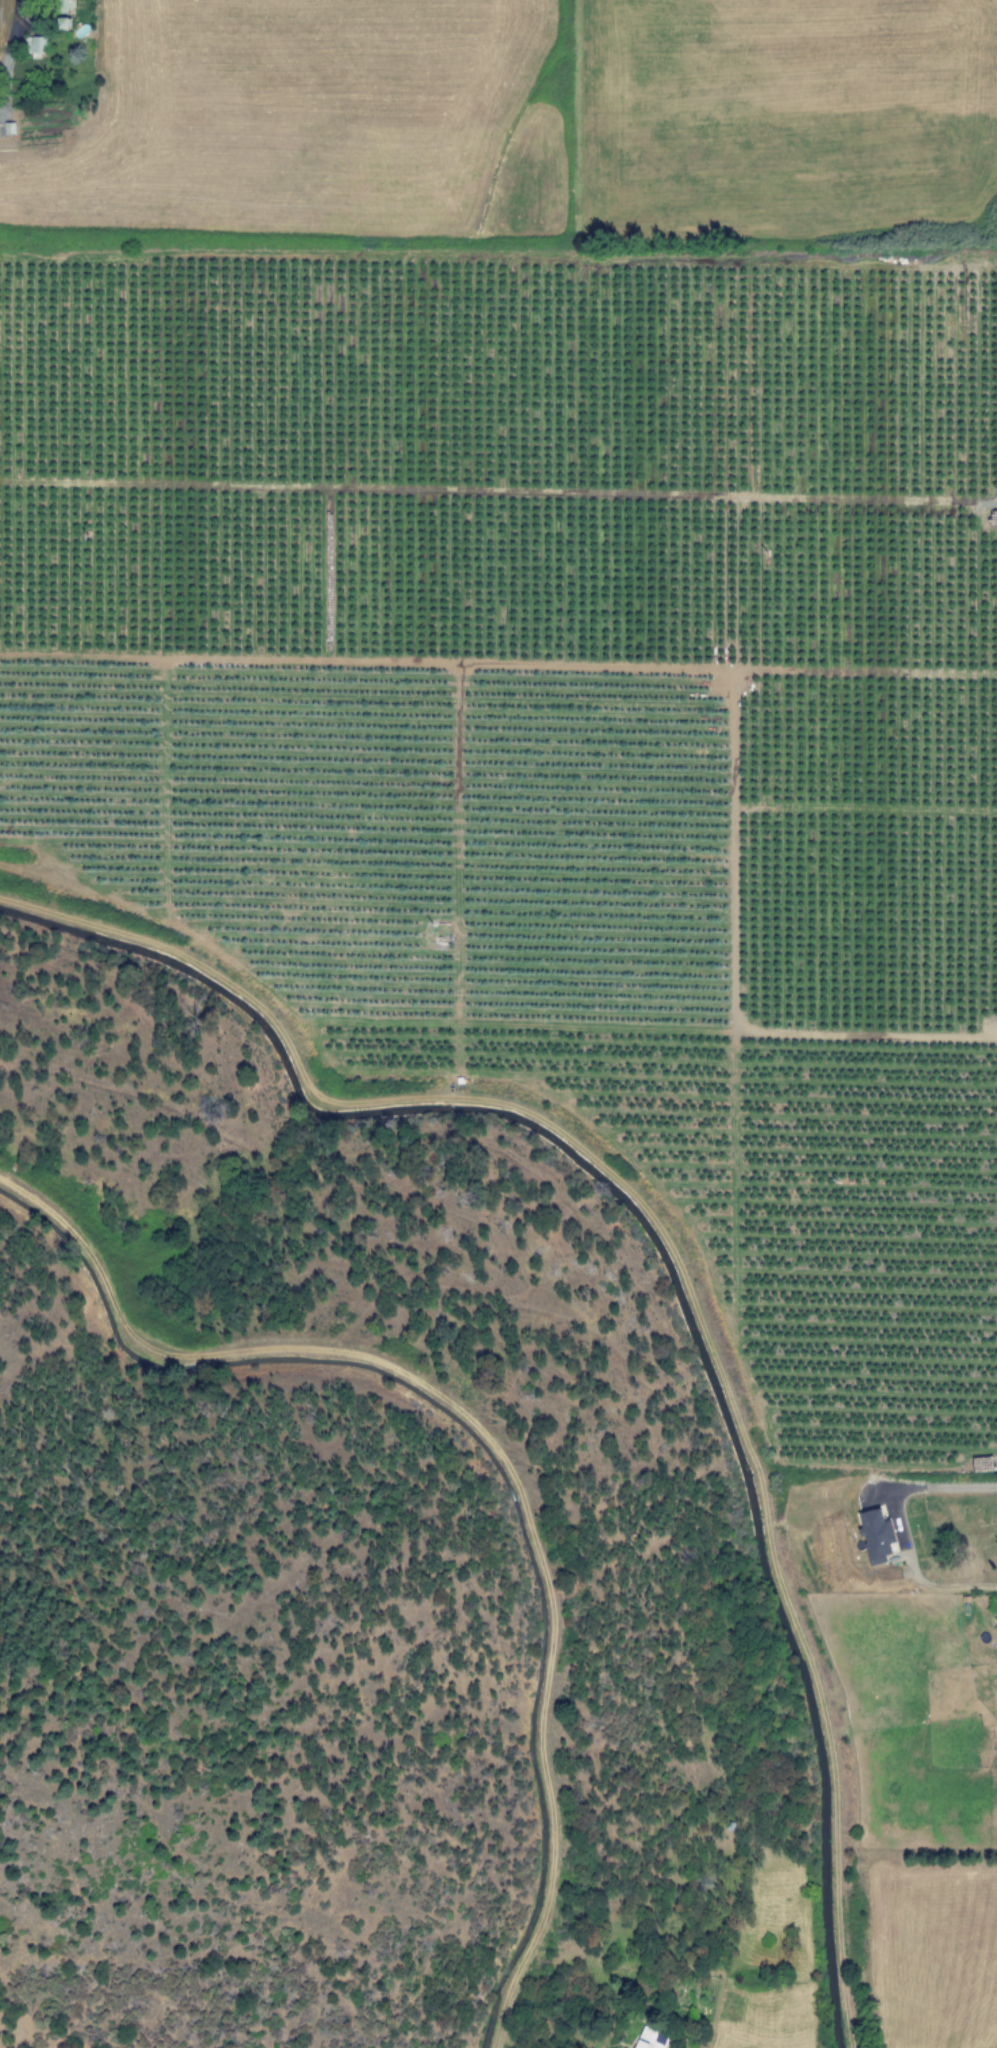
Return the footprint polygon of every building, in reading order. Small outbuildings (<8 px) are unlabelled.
[(60,26),(69,28),(72,9),(75,9),(77,0),(72,0),(71,2),(64,0),(60,26)] [(26,54),(40,54),(40,38),(26,38),(26,54)] [(870,1567),(887,1562),(886,1556),(893,1554),(890,1544),(897,1542),(891,1520),(885,1522),(881,1508),(858,1514),(862,1529),(861,1529),(870,1567)] [(670,2038),(645,2026),(634,2047),(666,2047),(670,2038)]
